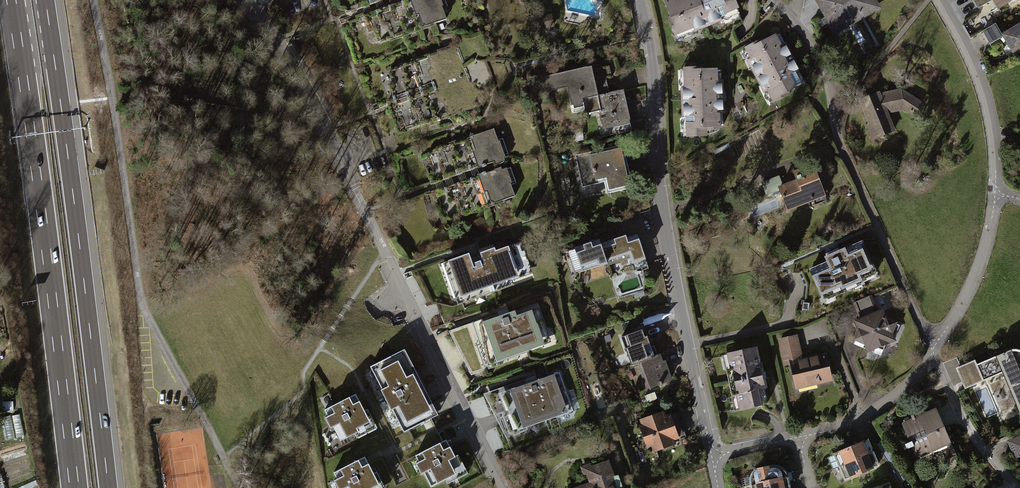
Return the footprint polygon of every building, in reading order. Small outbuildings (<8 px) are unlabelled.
[(357,12),(388,0),(352,0),(357,12)] [(360,18),(370,49),(441,24),(436,11),(442,9),(439,0),(410,0),(360,18)] [(660,3),(675,40),(737,17),(730,0),(668,0),(660,3)] [(835,38),(881,13),(874,0),(815,0),(835,38)] [(994,14),(1019,1),(1019,0),(987,0),(994,14)] [(980,36),(987,51),(1001,44),(1010,61),(1019,55),(1019,27),(1003,35),(998,27),(980,36)] [(861,28),(853,32),(860,46),(868,42),(861,28)] [(776,35),(741,53),(769,107),(804,90),(789,61),(776,35)] [(472,109),(453,51),(382,74),(392,105),(396,104),(397,108),(399,113),(394,114),(400,132),(472,109)] [(608,65),(587,70),(594,99),(608,96),(606,87),(605,80),(611,79),(608,65)] [(580,102),(594,99),(587,70),(544,80),(547,93),(565,89),(570,111),(580,109),(579,105),(581,105),(580,102)] [(720,99),(719,71),(679,72),(681,138),(708,137),(708,127),(721,127),(720,99)] [(865,126),(871,141),(895,133),(889,116),(902,112),(913,120),(921,106),(897,90),(879,95),(878,93),(857,100),(867,125),(865,126)] [(597,113),(603,139),(631,133),(623,93),(608,96),(594,99),(580,102),(581,105),(579,105),(580,109),(581,116),(597,113)] [(424,167),(431,186),(488,165),(489,169),(498,165),(499,161),(505,159),(498,141),(493,143),(489,132),(427,155),(430,164),(424,167)] [(620,150),(577,160),(585,197),(628,188),(620,150)] [(811,165),(787,174),(791,183),(781,187),(778,178),(760,184),(767,201),(777,197),(784,215),(823,200),(811,165)] [(497,170),(434,193),(445,224),(515,198),(511,186),(516,184),(511,168),(497,173),(497,170)] [(600,239),(564,251),(572,276),(605,265),(605,267),(626,260),(628,266),(644,261),(636,235),(626,239),(625,236),(602,244),(600,239)] [(824,267),(807,274),(820,305),(880,280),(863,242),(821,260),(824,267)] [(469,255),(441,265),(457,307),(495,292),(493,288),(519,278),(508,248),(495,253),(494,250),(480,255),(481,258),(472,262),(469,255)] [(868,300),(851,307),(857,321),(851,324),(855,333),(851,343),(862,348),(865,356),(893,344),(890,337),(895,325),(884,321),(880,313),(874,315),(868,300)] [(511,312),(447,333),(470,378),(549,347),(535,309),(512,317),(511,312)] [(641,332),(620,339),(629,367),(637,364),(653,359),(647,338),(644,339),(641,332)] [(783,369),(789,367),(788,364),(802,361),(798,338),(777,342),(783,369)] [(405,347),(371,365),(404,430),(438,413),(405,347)] [(965,387),(1002,372),(1019,412),(1019,351),(1010,348),(977,364),(975,360),(956,368),(965,387)] [(756,350),(721,358),(733,414),(768,407),(761,377),(756,350)] [(789,367),(795,393),(831,385),(824,355),(802,361),(788,364),(789,367)] [(653,359),(637,364),(647,391),(671,383),(664,363),(661,364),(659,357),(653,359)] [(526,382),(482,397),(506,441),(524,434),(522,431),(570,416),(557,375),(531,384),(527,385),(526,382)] [(356,391),(324,408),(327,414),(325,415),(330,426),(333,424),(340,438),(355,430),(357,434),(377,424),(368,406),(364,408),(356,391)] [(21,406),(2,408),(4,440),(23,438),(21,406)] [(936,412),(902,426),(916,461),(938,452),(942,464),(954,459),(936,412)] [(662,414),(639,422),(641,427),(638,428),(646,451),(650,450),(651,455),(674,447),(673,442),(684,438),(676,415),(664,419),(662,414)] [(1007,441),(1013,458),(1019,455),(1019,436),(1007,441)] [(447,438),(414,454),(418,461),(416,462),(421,472),(424,471),(431,484),(446,477),(448,480),(468,470),(459,452),(455,454),(447,438)] [(867,439),(830,454),(842,482),(880,467),(867,439)] [(38,487),(27,445),(0,452),(0,468),(1,472),(0,472),(0,487),(34,487),(38,487)] [(333,471),(336,478),(334,479),(339,487),(341,487),(343,487),(385,487),(386,487),(377,469),(374,471),(366,455),(333,471)] [(579,487),(614,487),(605,462),(587,469),(586,466),(577,470),(580,478),(583,477),(586,486),(579,487)] [(747,474),(749,487),(782,487),(781,483),(770,485),(768,471),(747,474)]
